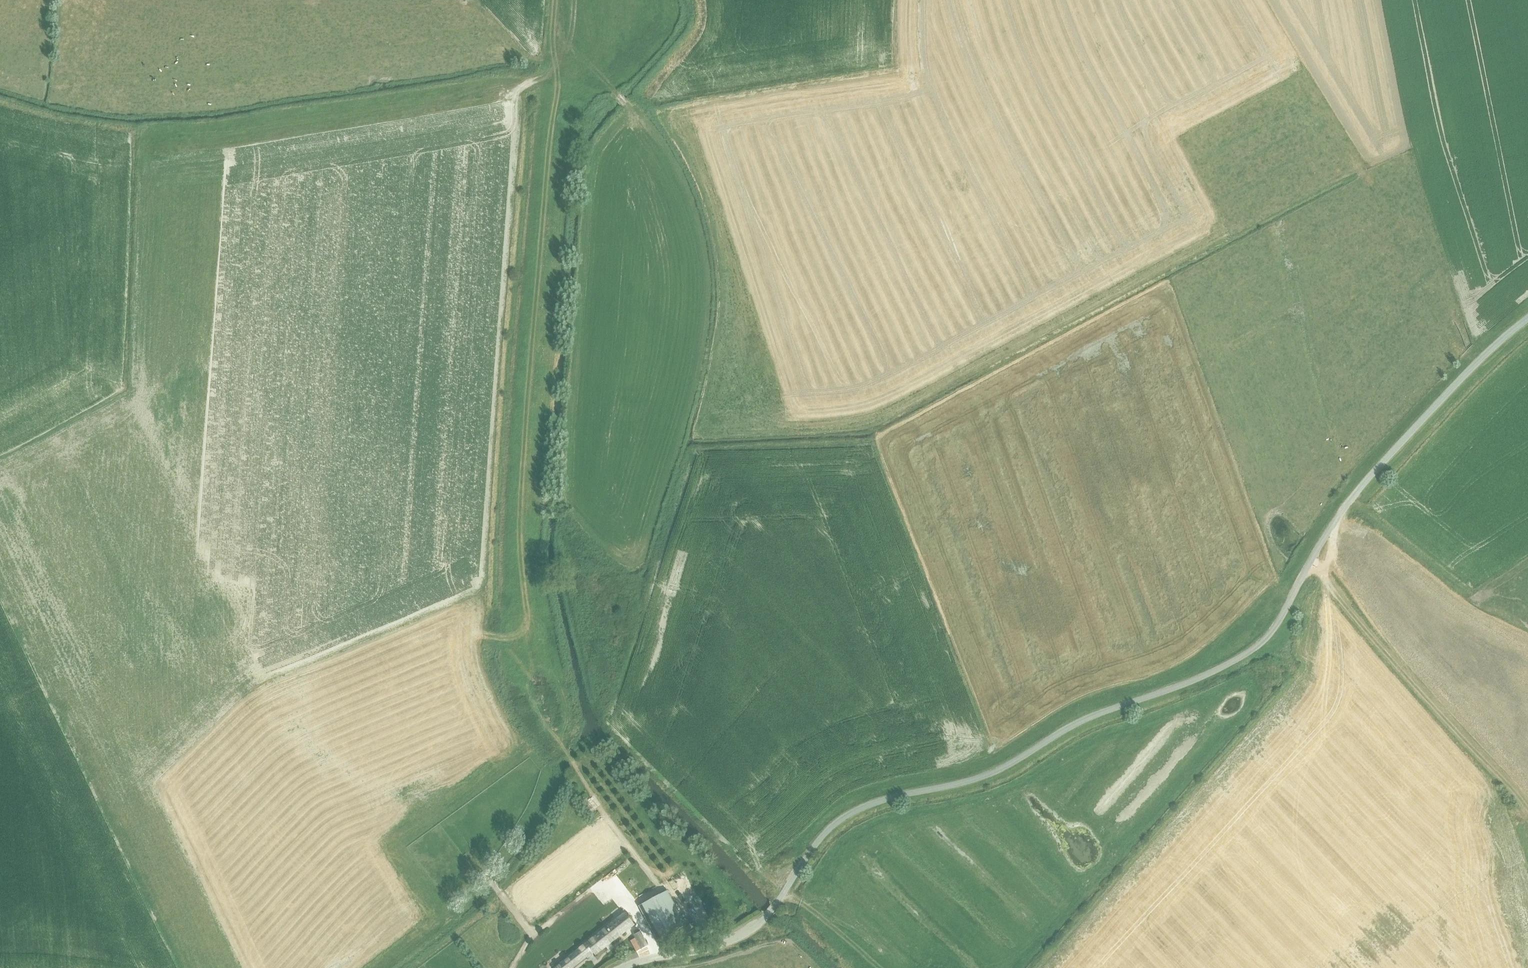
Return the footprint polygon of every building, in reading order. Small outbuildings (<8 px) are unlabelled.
[(486,878),(482,881),(488,889),(492,886),(486,878)] [(658,941),(687,925),(668,891),(640,907),(658,941)] [(634,924),(626,913),(554,967),(572,967),(594,951),(596,954),(634,924)] [(637,951),(648,946),(641,933),(636,935),(637,938),(631,940),(632,941),(636,950),(637,951)] [(636,950),(632,941),(626,944),(631,953),(636,950)]
